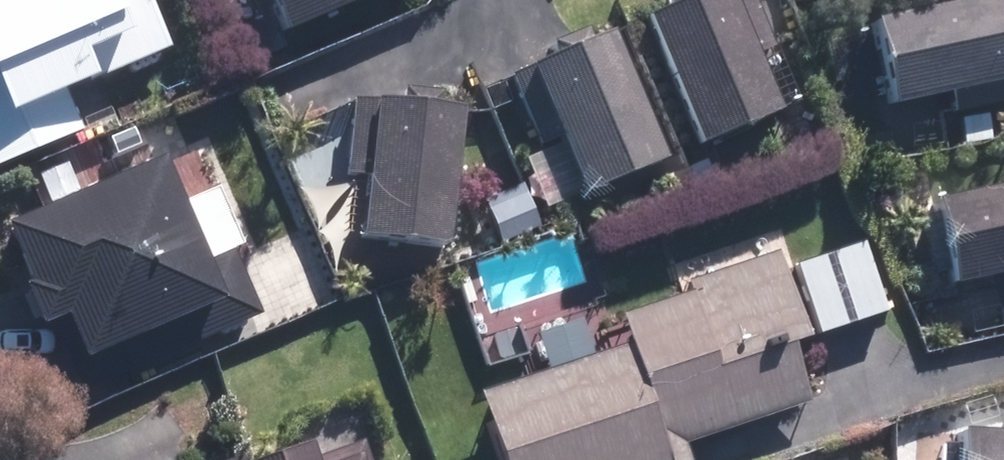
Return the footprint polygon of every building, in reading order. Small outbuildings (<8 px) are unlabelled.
[(89,132),(72,87),(181,44),(163,0),(0,0),(0,167),(89,132)] [(280,34),(358,0),(266,0),(280,34)] [(660,18),(712,134),(799,95),(756,0),(699,0),(660,18)] [(870,18),(888,104),(1003,81),(1003,0),(958,0),(870,18)] [(528,155),(547,198),(674,143),(627,34),(547,68),(575,135),(528,155)] [(476,97),(359,94),(357,173),(369,173),(367,236),(472,238),(476,97)] [(193,190),(176,147),(13,212),(54,314),(75,305),(93,350),(166,320),(183,363),(331,303),(301,228),(249,249),(221,179),(193,190)] [(936,191),(945,279),(1003,272),(1003,183),(936,191)] [(632,346),(478,394),(498,459),(689,459),(684,442),(803,404),(784,341),(800,335),(769,235),(664,268),(672,297),(622,312),(632,346)] [(834,247),(857,316),(888,305),(866,237),(834,247)] [(857,316),(834,247),(801,259),(823,327),(857,316)] [(964,409),(962,459),(1003,459),(1003,411),(964,409)] [(367,430),(324,448),(320,437),(264,459),(379,459),(367,430)]
